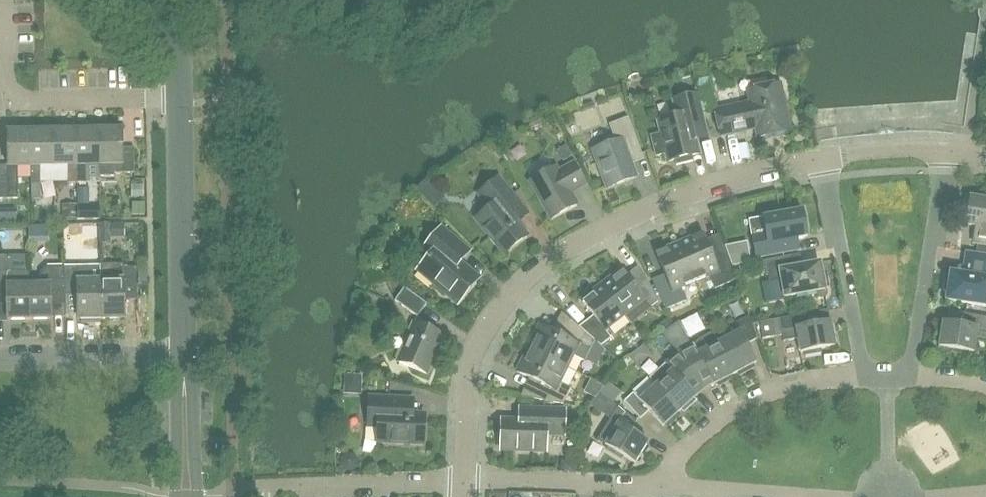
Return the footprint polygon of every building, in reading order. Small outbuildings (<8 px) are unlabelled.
[(756,129),(758,135),(758,137),(790,129),(780,83),(748,90),(750,102),(715,110),(721,137),(756,129)] [(699,153),(696,140),(709,137),(699,93),(673,99),(677,115),(658,120),(661,133),(651,136),(656,155),(666,153),(668,161),(675,159),(676,164),(693,160),(691,155),(699,153)] [(605,146),(593,150),(607,187),(636,177),(630,161),(640,158),(626,120),(606,128),(611,139),(607,140),(603,142),(605,146)] [(76,130),(77,183),(86,182),(86,165),(99,165),(99,129),(76,130)] [(99,129),(99,165),(100,165),(100,176),(115,176),(115,173),(135,172),(135,147),(122,147),(122,129),(99,129)] [(18,199),(18,175),(18,166),(31,166),(30,130),(7,131),(8,165),(0,165),(0,199),(18,199)] [(31,166),(31,183),(41,183),(40,166),(54,166),(53,130),(30,130),(31,166)] [(53,130),(54,166),(68,166),(68,183),(77,183),(76,130),(53,130)] [(530,181),(550,218),(577,204),(570,192),(585,184),(573,163),(558,171),(556,167),(530,181)] [(504,253),(527,235),(516,222),(527,213),(498,178),(479,194),(490,208),(476,219),(504,253)] [(966,224),(976,226),(973,242),(985,244),(985,200),(970,197),(966,224)] [(77,207),(78,218),(100,218),(100,207),(77,207)] [(752,234),(756,258),(799,250),(797,238),(807,237),(802,210),(763,217),(765,232),(752,234)] [(113,223),(101,224),(101,244),(114,244),(113,223)] [(469,251),(441,227),(428,244),(435,249),(418,270),(457,303),(479,277),(460,262),(469,251)] [(702,234),(679,243),(695,281),(709,275),(715,288),(735,279),(726,254),(713,259),(702,234)] [(695,281),(679,243),(656,253),(667,279),(654,284),(666,309),(686,300),(681,287),(695,281)] [(981,253),(961,250),(957,273),(950,272),(949,278),(945,281),(943,286),(944,291),(947,294),(946,300),(985,306),(985,254),(981,253)] [(795,255),(766,260),(769,281),(781,279),(784,296),(824,289),(820,262),(797,267),(795,255)] [(65,279),(65,294),(78,294),(78,317),(102,317),(101,264),(100,264),(100,279),(90,279),(90,265),(65,265),(65,279)] [(124,293),(136,293),(136,266),(123,266),(123,264),(101,264),(102,317),(125,317),(124,293)] [(52,303),(66,303),(65,294),(65,279),(65,265),(47,265),(41,272),(41,283),(29,284),(29,318),(52,318),(52,303)] [(601,284),(624,314),(644,299),(650,307),(658,301),(647,279),(637,287),(634,286),(621,269),(601,284)] [(8,304),(8,318),(29,318),(29,284),(29,272),(0,273),(0,304),(8,304)] [(624,314),(601,284),(581,300),(594,316),(593,319),(582,329),(595,340),(601,346),(611,338),(605,329),(624,314)] [(427,303),(404,287),(395,300),(417,316),(427,303)] [(808,313),(779,318),(760,322),(763,338),(782,335),(783,341),(798,339),(800,352),(804,352),(805,355),(821,352),(820,349),(835,346),(830,321),(810,325),(808,313)] [(965,313),(963,325),(943,322),(939,346),(953,349),(952,352),(969,355),(969,351),(973,352),(976,337),(985,339),(985,317),(965,313)] [(718,342),(735,373),(738,372),(739,375),(754,367),(753,364),(756,362),(747,344),(757,338),(749,316),(732,324),(737,333),(718,342)] [(535,341),(531,349),(567,367),(573,355),(585,361),(595,340),(582,329),(582,330),(572,321),(564,337),(539,324),(531,339),(535,341)] [(397,361),(427,374),(444,335),(413,322),(397,361)] [(694,344),(679,352),(678,353),(692,372),(700,385),(704,389),(717,382),(719,386),(734,378),(732,375),(735,373),(718,342),(712,332),(701,338),(694,344)] [(560,382),(567,367),(531,349),(526,357),(523,356),(516,371),(541,383),(533,398),(563,404),(571,388),(560,382)] [(656,385),(679,411),(682,408),(685,411),(696,401),(693,398),(696,396),(692,392),(700,385),(692,372),(678,353),(666,363),(650,378),(656,385)] [(679,411),(656,385),(640,400),(633,392),(624,401),(640,419),(649,411),(663,426),(665,424),(668,426),(680,415),(677,413),(679,411)] [(377,442),(423,444),(425,415),(411,414),(411,399),(369,397),(368,425),(378,426),(377,442)] [(610,418),(597,439),(605,444),(608,447),(606,450),(620,458),(622,455),(635,463),(648,441),(630,431),(637,420),(618,405),(610,418)] [(564,434),(565,410),(520,408),(520,421),(502,420),(501,449),(545,451),(546,433),(564,434)]
